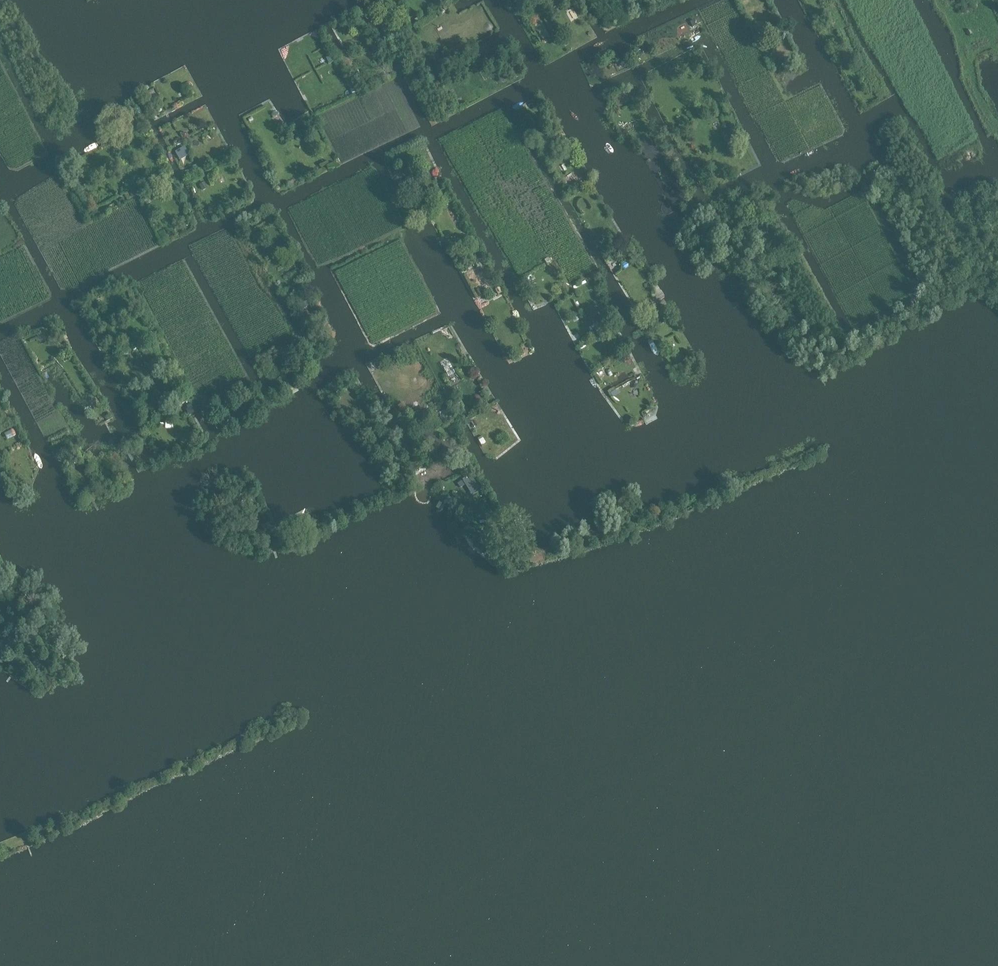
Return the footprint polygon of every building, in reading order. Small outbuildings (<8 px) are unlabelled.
[(437,28),(441,36),(450,32),(447,24),(437,28)] [(726,141),(734,137),(731,130),(722,133),(726,141)] [(180,161),(190,155),(185,147),(175,152),(180,161)] [(203,191),(208,188),(205,182),(199,185),(203,191)] [(303,310),(310,306),(305,298),(298,302),(303,310)] [(147,344),(140,347),(145,357),(152,353),(147,344)] [(486,444),(482,436),(478,439),(482,446),(486,444)] [(258,503),(254,494),(245,497),(249,507),(258,503)]
